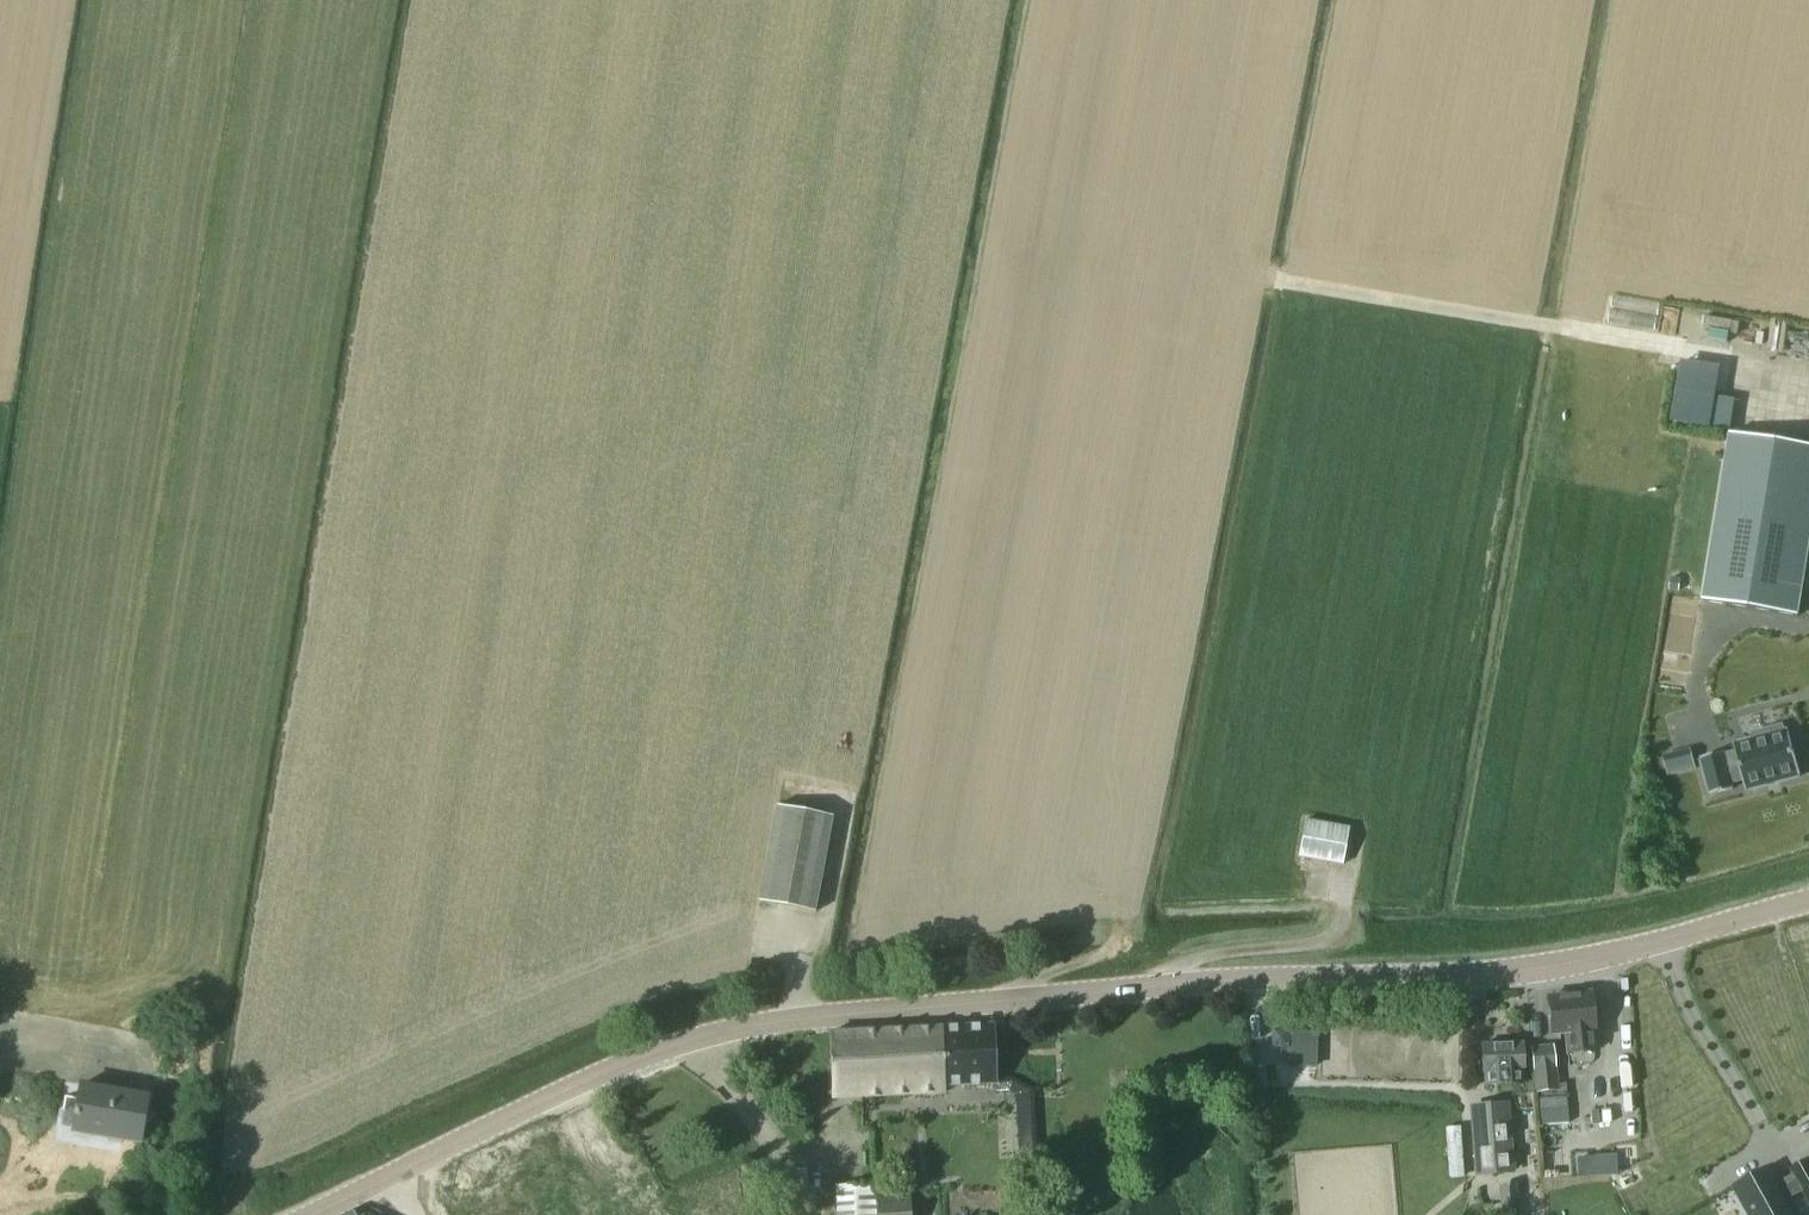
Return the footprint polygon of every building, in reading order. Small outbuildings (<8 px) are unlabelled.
[(1704,601),(1798,616),(1808,546),(1808,446),(1731,434),(1704,601)] [(1783,732),(1781,726),(1752,734),(1754,739),(1733,745),(1736,755),(1724,759),(1723,752),(1701,758),(1711,795),(1732,789),(1731,783),(1743,780),(1746,791),(1801,776),(1793,746),(1796,745),(1793,734),(1790,735),(1788,730),(1783,732)] [(814,912),(832,817),(776,806),(758,901),(814,912)] [(1342,864),(1348,828),(1305,820),(1298,856),(1342,864)] [(1594,1030),(1591,993),(1548,998),(1552,1034),(1566,1033),(1568,1054),(1594,1051),(1592,1030),(1594,1030)] [(995,1084),(992,1024),(940,1025),(829,1032),(832,1096),(945,1091),(944,1086),(995,1084)] [(1524,1072),(1523,1044),(1482,1046),(1484,1073),(1485,1073),(1485,1085),(1523,1083),(1522,1072),(1524,1072)] [(1558,1090),(1553,1047),(1531,1049),(1536,1093),(1558,1090)] [(140,1142),(148,1096),(80,1085),(78,1099),(65,1097),(61,1125),(74,1127),(73,1131),(140,1142)] [(1568,1097),(1539,1098),(1539,1109),(1539,1123),(1569,1123),(1568,1108),(1568,1097)] [(1507,1129),(1504,1129),(1503,1105),(1476,1108),(1479,1173),(1510,1172),(1507,1129)] [(1617,1155),(1603,1156),(1604,1175),(1619,1174),(1617,1155)] [(1739,1186),(1755,1214),(1800,1214),(1790,1197),(1803,1190),(1808,1202),(1808,1159),(1791,1169),(1797,1180),(1785,1187),(1774,1167),(1739,1186)] [(1520,1184),(1500,1186),(1501,1200),(1521,1198),(1520,1184)] [(910,1194),(874,1196),(874,1187),(835,1188),(836,1214),(910,1214),(910,1194)]
